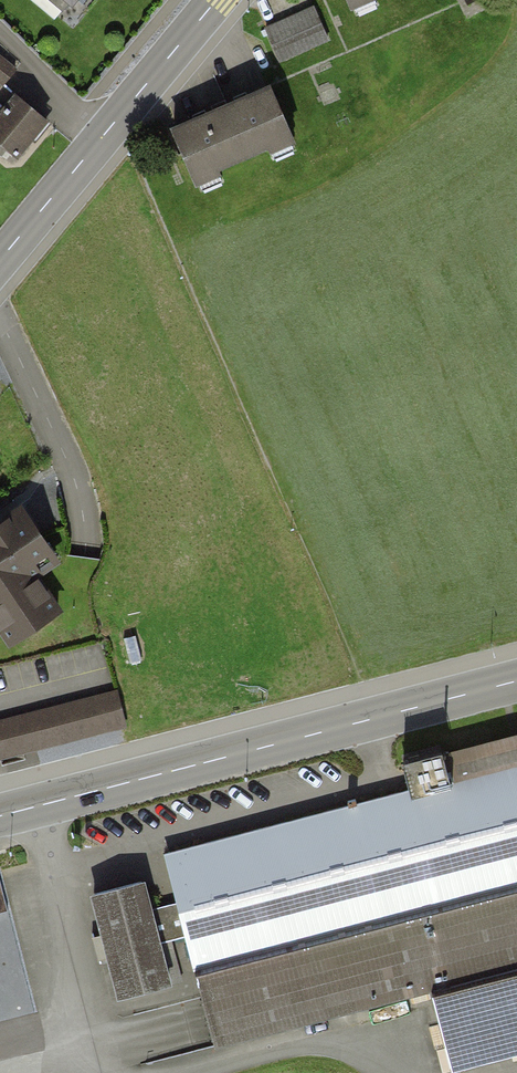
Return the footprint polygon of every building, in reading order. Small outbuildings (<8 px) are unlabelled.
[(62,12),(66,8),(71,12),(82,0),(47,0),(62,12)] [(373,11),(401,0),(369,0),(373,11)] [(323,9),(271,29),(285,64),(337,43),(323,9)] [(0,55),(0,82),(13,65),(0,55)] [(289,94),(192,133),(213,184),(310,145),(289,94)] [(16,95),(0,115),(0,153),(5,147),(17,156),(46,120),(16,95)] [(22,501),(0,516),(0,626),(12,644),(65,610),(40,572),(60,558),(22,501)] [(0,718),(0,759),(128,726),(118,688),(0,718)] [(444,757),(442,750),(401,761),(408,788),(167,851),(180,900),(149,908),(142,880),(92,893),(119,998),(169,985),(158,943),(190,935),(219,1045),(431,990),(452,1070),(516,1053),(516,738),(444,757)]
